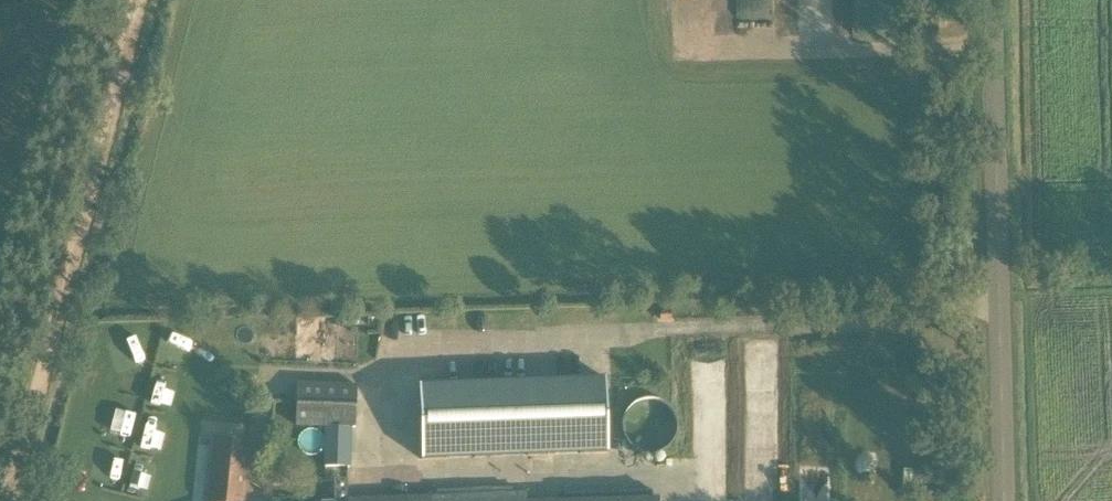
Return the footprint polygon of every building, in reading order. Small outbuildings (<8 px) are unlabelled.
[(135,335),(102,347),(111,370),(144,358),(135,335)] [(701,357),(702,404),(723,404),(722,356),(701,357)] [(607,453),(604,379),(418,385),(420,460),(607,453)] [(323,478),(351,479),(353,428),(357,428),(358,385),(298,382),(296,426),(325,428),(323,478)] [(207,500),(243,500),(249,442),(213,439),(207,500)] [(94,447),(87,467),(119,477),(125,457),(94,447)] [(524,494),(349,500),(349,479),(335,480),(336,500),(333,500),(524,500),(524,494)]
